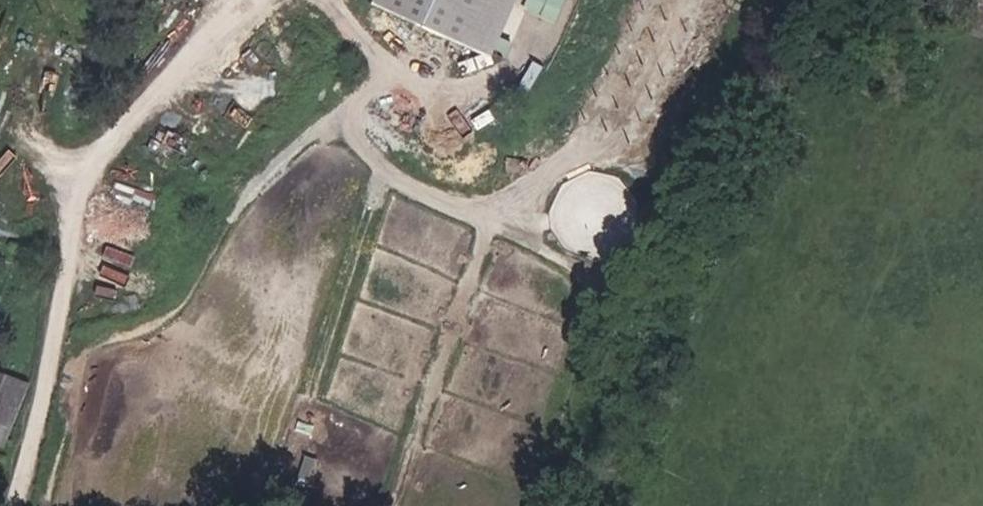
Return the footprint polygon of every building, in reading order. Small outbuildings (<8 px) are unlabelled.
[(497,0),(377,0),(374,6),(475,50),(497,0)] [(956,25),(982,37),(982,0),(966,0),(956,25)] [(0,373),(0,395),(13,400),(21,381),(0,373)] [(28,384),(21,381),(13,400),(11,407),(0,433),(0,444),(4,445),(28,384)] [(13,400),(0,395),(0,402),(11,407),(13,400)] [(11,407),(0,402),(0,433),(11,407)]
